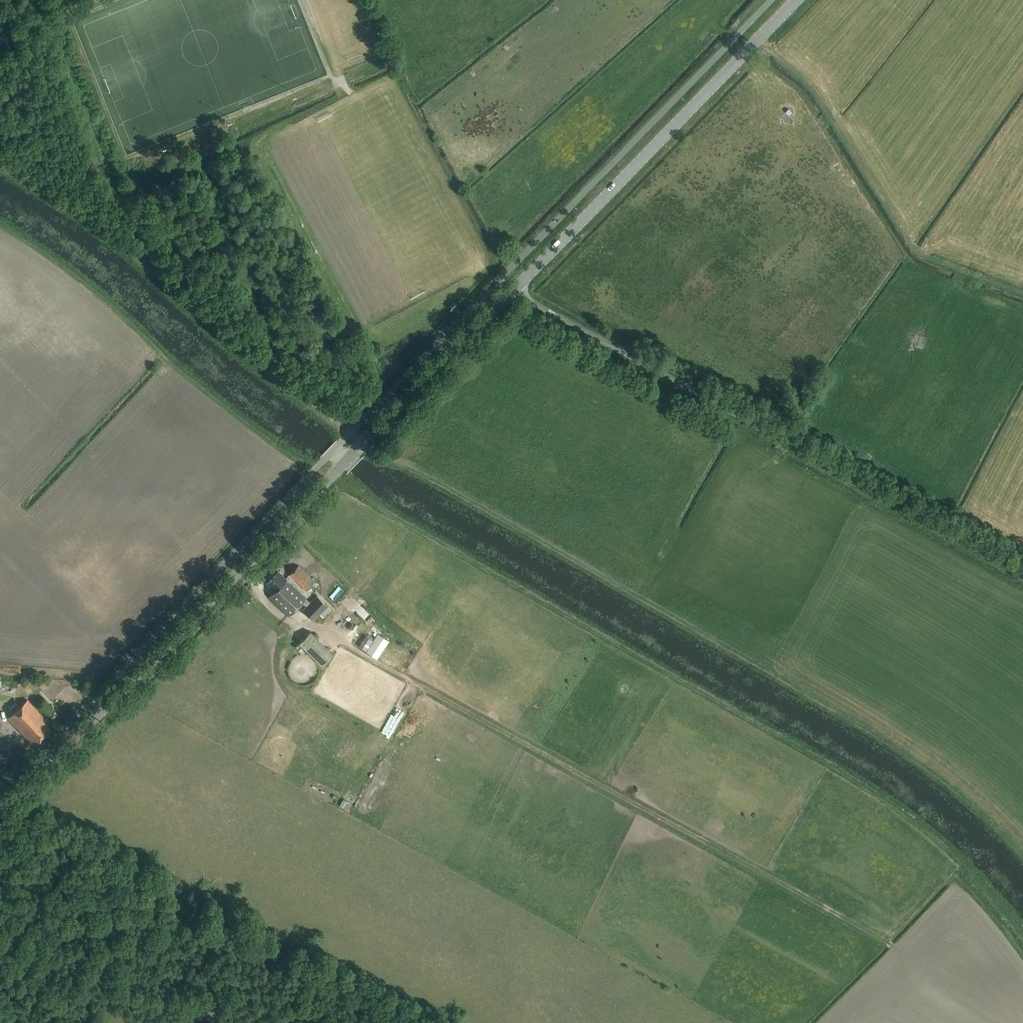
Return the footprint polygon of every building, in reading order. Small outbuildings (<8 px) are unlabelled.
[(306,591),(315,582),(298,565),(286,578),(279,572),(267,583),(275,591),(271,595),(269,597),(289,616),(302,603),(306,607),(303,611),(313,621),(328,607),(317,596),(310,603),(290,583),(294,579),(306,591)] [(350,616),(335,633),(341,638),(355,621),(350,616)] [(299,644),(322,666),(333,654),(310,632),(299,644)] [(367,651),(377,658),(389,641),(378,634),(367,651)] [(367,651),(373,641),(366,636),(359,646),(367,651)] [(18,687),(20,681),(8,677),(6,683),(18,687)] [(52,730),(44,721),(46,719),(27,700),(8,718),(34,746),(52,730)] [(38,707),(48,717),(55,710),(45,700),(38,707)] [(219,1007),(209,1000),(207,1003),(216,1011),(219,1007)] [(208,1010),(204,1007),(191,1022),(192,1022),(199,1022),(208,1010)]
